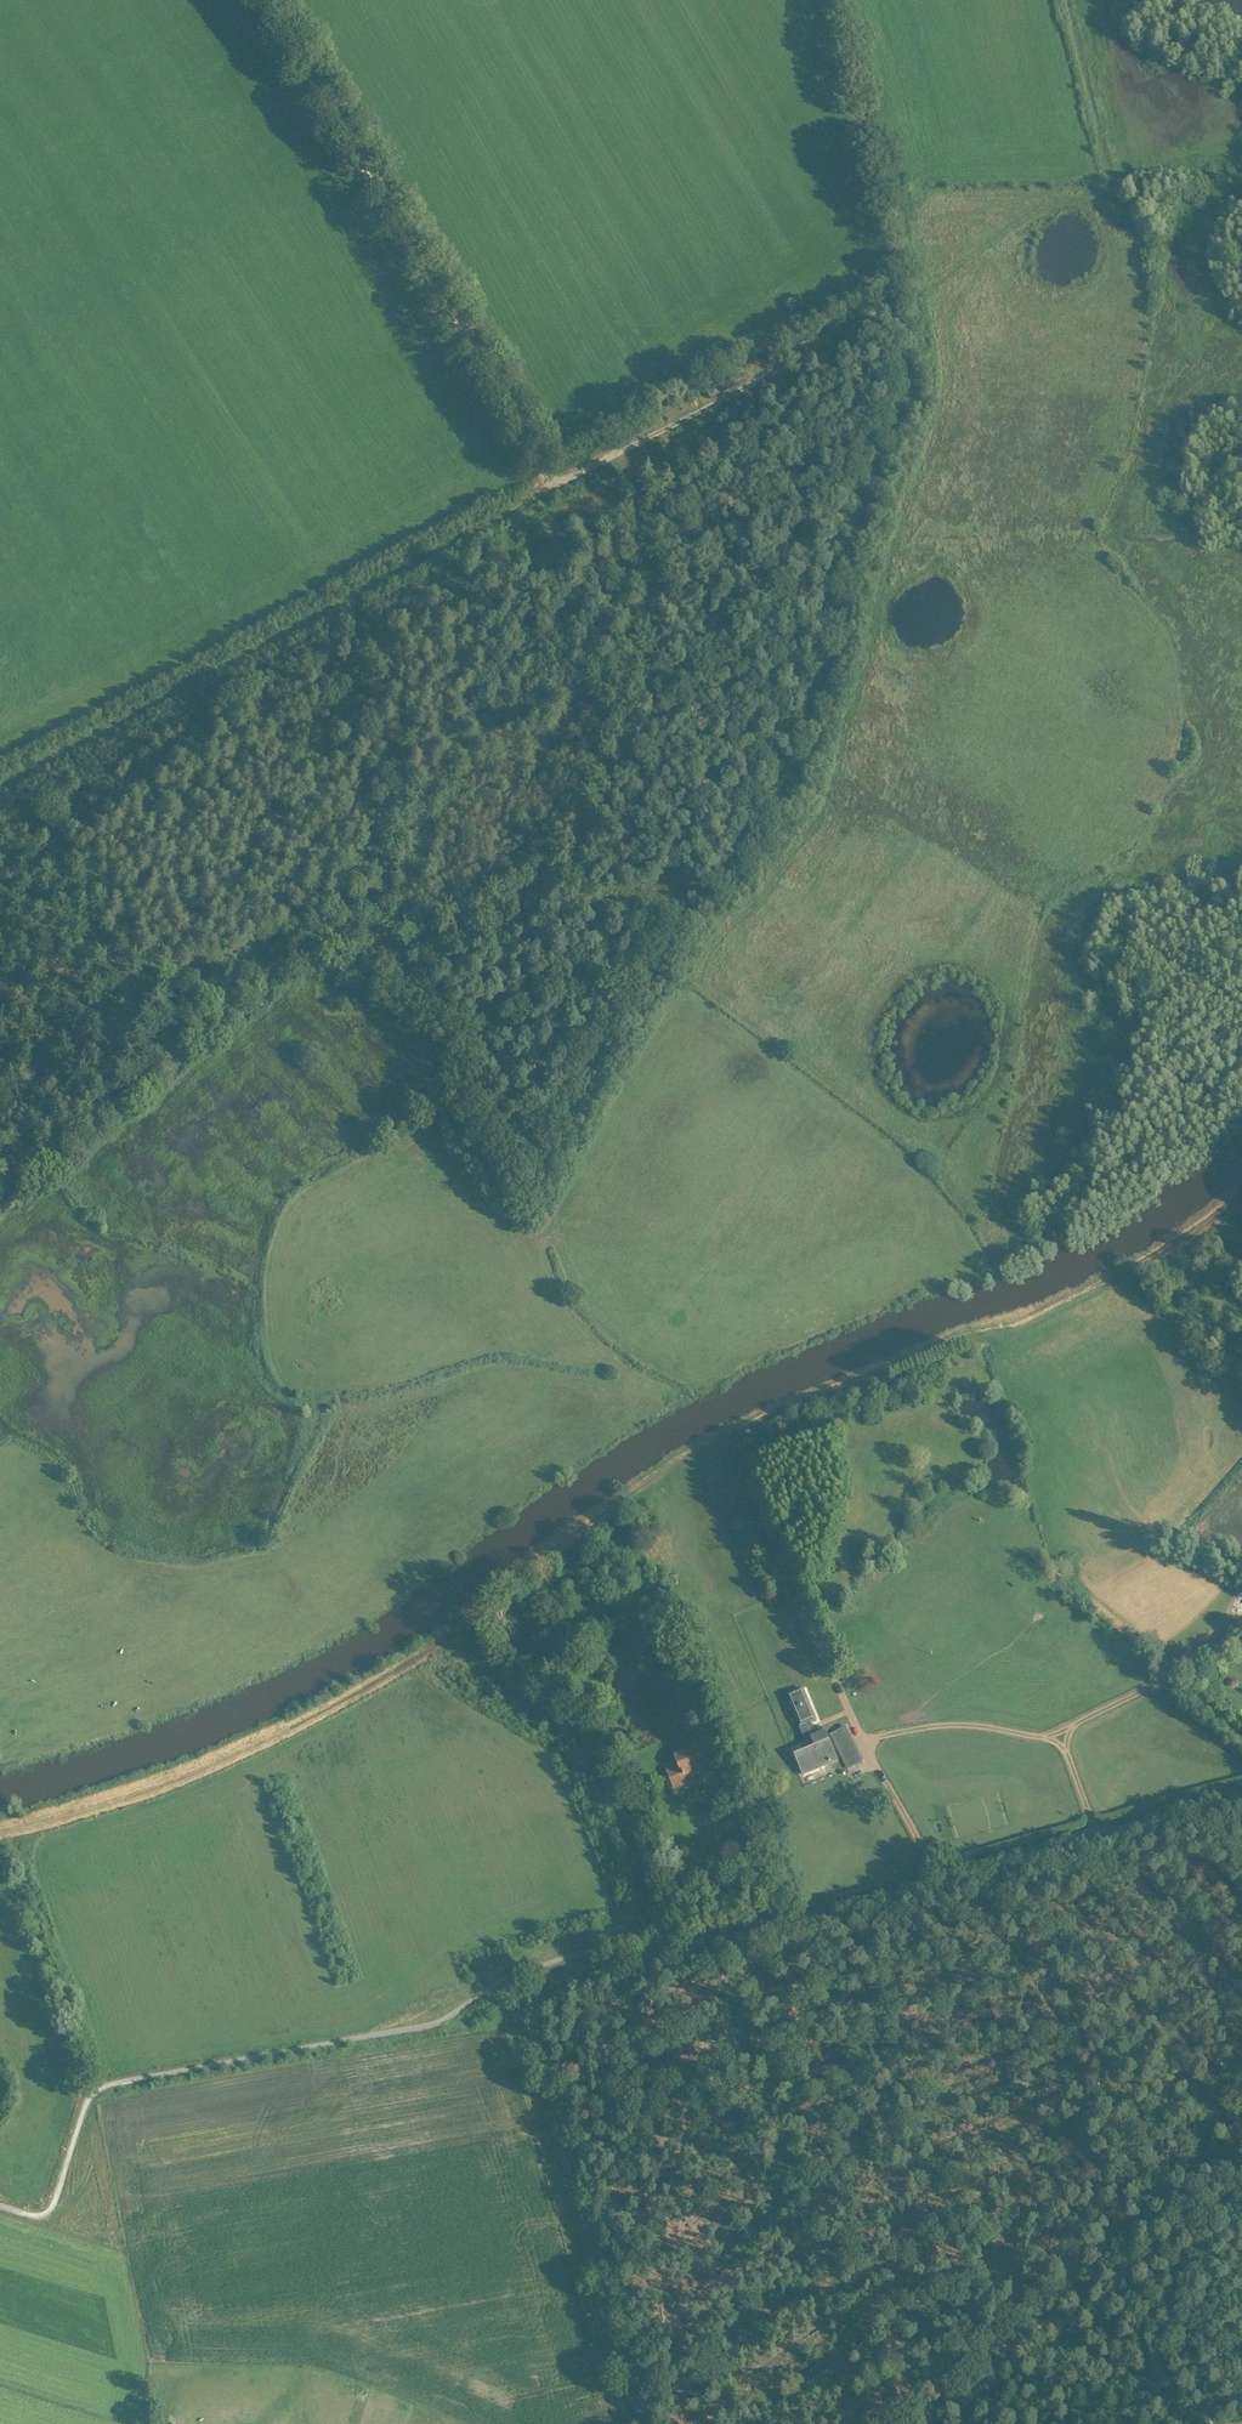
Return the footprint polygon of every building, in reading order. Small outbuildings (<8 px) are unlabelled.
[(803,1687),(786,1695),(809,1749),(795,1755),(803,1774),(830,1763),(830,1764),(837,1761),(829,1741),(823,1727),(815,1730),(812,1723),(817,1721),(803,1687)] [(846,1727),(831,1734),(848,1770),(863,1762),(846,1727)] [(678,1765),(667,1770),(675,1789),(697,1780),(693,1770),(706,1765),(709,1774),(723,1768),(714,1746),(702,1751),(699,1746),(675,1756),(678,1765)]
